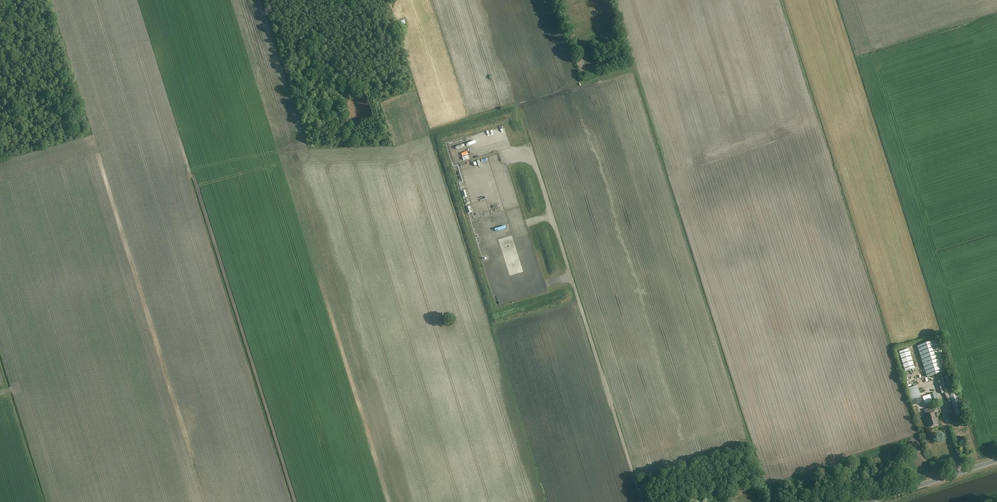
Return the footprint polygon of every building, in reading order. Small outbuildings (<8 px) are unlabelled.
[(500,239),(510,276),(523,272),(514,236),(500,239)] [(948,371),(938,340),(917,347),(927,378),(948,371)] [(957,394),(951,375),(944,378),(956,416),(964,414),(958,394),(957,394)] [(909,388),(912,398),(920,396),(917,385),(909,388)] [(936,393),(923,397),(925,404),(932,402),(933,404),(939,402),(936,393)] [(937,425),(932,408),(924,410),(930,427),(937,425)]
